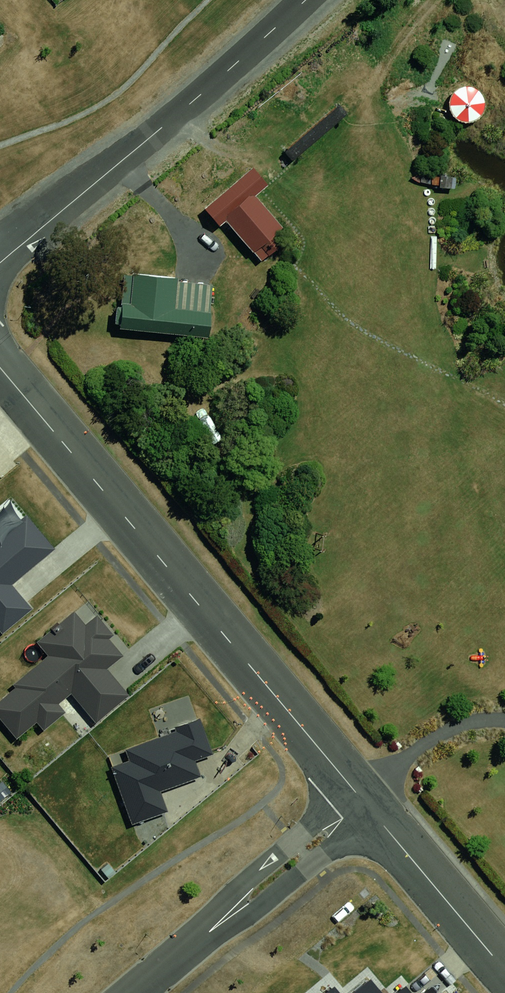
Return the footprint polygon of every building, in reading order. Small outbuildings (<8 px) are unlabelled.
[(468,122),(473,117),(476,112),(477,106),(475,99),(472,94),(468,90),(462,87),(455,87),(449,88),(444,92),(440,97),(438,103),(438,110),(440,116),(445,121),(450,124),(456,125),(463,125),(468,122)] [(257,188),(228,214),(262,251),(290,225),(257,188)] [(184,277),(122,273),(118,327),(212,334),(214,308),(182,305),(184,277)] [(20,525),(0,541),(0,577),(40,550),(20,525)] [(9,609),(0,595),(0,615),(9,609)] [(0,689),(0,737),(1,739),(24,726),(32,733),(47,721),(49,707),(57,700),(81,728),(117,695),(106,680),(99,671),(114,655),(84,621),(75,627),(63,615),(28,646),(39,657),(0,689)] [(153,799),(170,796),(197,758),(191,722),(168,726),(171,736),(115,747),(103,776),(119,825),(153,820),(153,799)] [(370,978),(351,992),(382,992),(370,978)] [(406,983),(394,992),(414,992),(406,983)]
